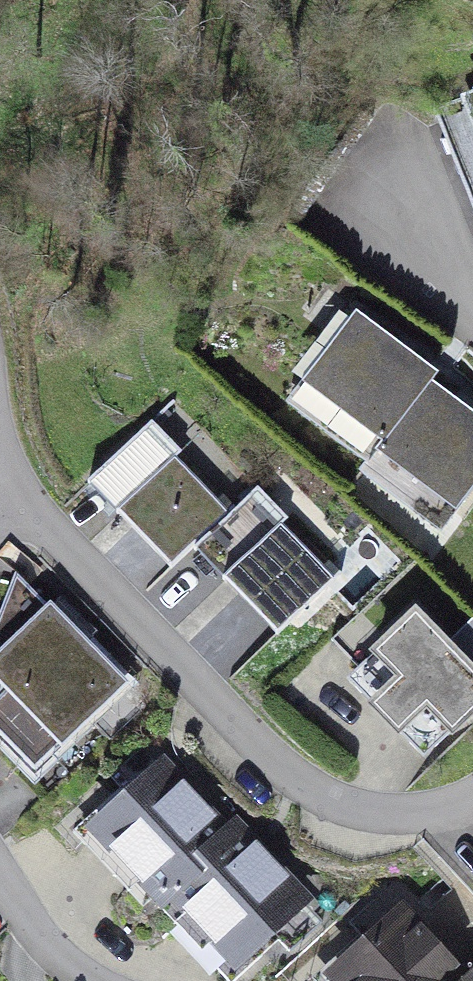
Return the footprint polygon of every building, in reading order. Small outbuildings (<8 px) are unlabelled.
[(465,46),(472,73),(472,43),(465,46)] [(451,100),(472,174),(472,93),(451,100)] [(342,315),(271,399),(439,540),(472,500),(472,425),(342,315)] [(146,426),(67,492),(142,582),(222,516),(146,426)] [(275,528),(212,583),(264,641),(326,586),(275,528)] [(0,632),(0,721),(34,762),(116,694),(37,601),(0,632)] [(471,691),(402,615),(349,662),(368,683),(346,704),(376,737),(397,718),(417,740),(471,691)] [(73,844),(195,980),(224,980),(298,916),(164,764),(73,844)] [(318,980),(472,980),(472,968),(410,898),(318,980)]
